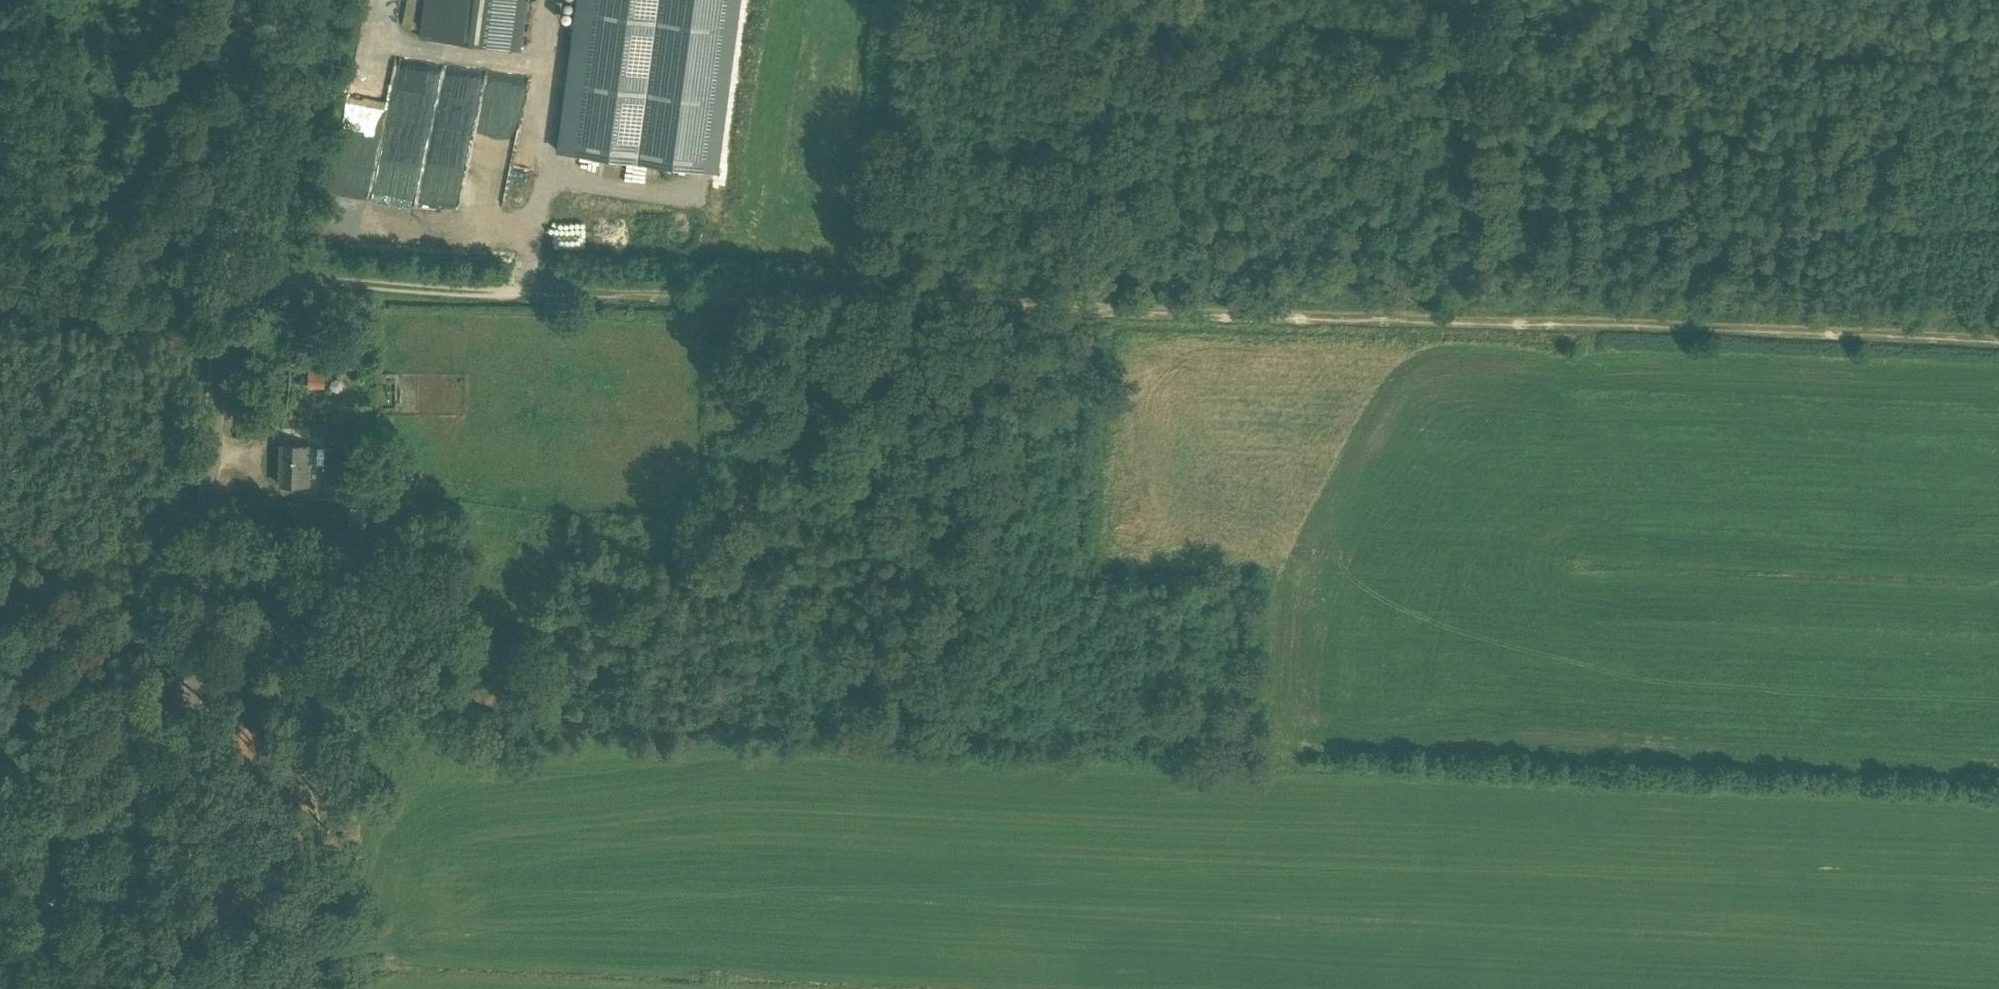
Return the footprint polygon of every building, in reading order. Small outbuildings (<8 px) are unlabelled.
[(419,37),(520,51),(526,0),(424,0),(419,37)] [(554,150),(710,171),(734,0),(575,0),(554,150)] [(308,366),(307,387),(323,388),(324,367),(308,366)] [(359,440),(359,462),(374,462),(374,440),(359,440)] [(315,465),(315,464),(323,464),(324,447),(313,447),(313,446),(281,445),(279,484),(311,485),(312,465),(315,465)] [(343,447),(325,446),(323,486),(342,486),(343,447)] [(349,510),(331,510),(331,522),(349,522),(349,510)]
